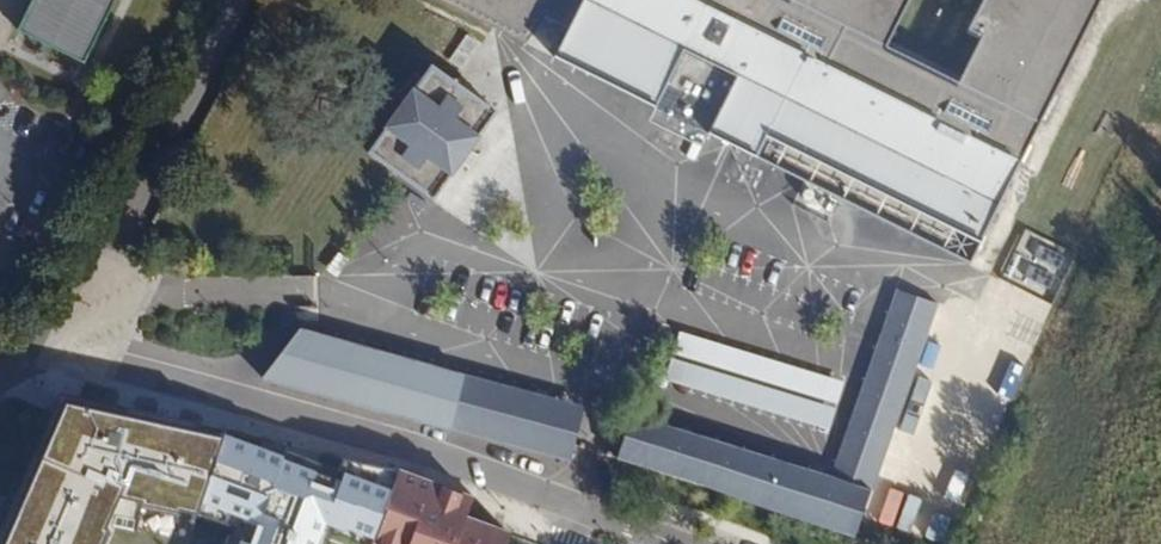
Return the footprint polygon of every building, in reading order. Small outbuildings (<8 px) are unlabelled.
[(27,36),(76,60),(84,64),(93,68),(126,0),(45,0),(27,36)] [(481,19),(531,43),(550,18),(573,28),(559,57),(975,260),(1102,0),(988,0),(976,25),(989,31),(970,70),(898,35),(915,0),(442,0),(481,19)] [(403,176),(438,201),(501,112),(443,71),(435,66),(372,155),(403,176)] [(635,420),(622,465),(860,536),(938,300),(897,286),(835,475),(635,420)] [(301,330),(267,375),(450,429),(466,377),(320,336),(301,330)] [(845,385),(679,335),(664,385),(830,435),(845,385)] [(466,377),(450,429),(570,464),(574,451),(586,412),(466,377)] [(13,543),(116,543),(122,529),(142,534),(156,498),(217,513),(241,440),(79,395),(13,543)] [(334,469),(301,457),(299,462),(241,440),(217,513),(260,529),(254,543),(245,540),(244,543),(337,543),(338,541),(348,543),(373,543),(400,474),(359,465),(352,482),(333,475),(335,469),(334,469)] [(513,537),(469,521),(474,507),(427,486),(400,474),(373,543),(510,543),(513,537)]
